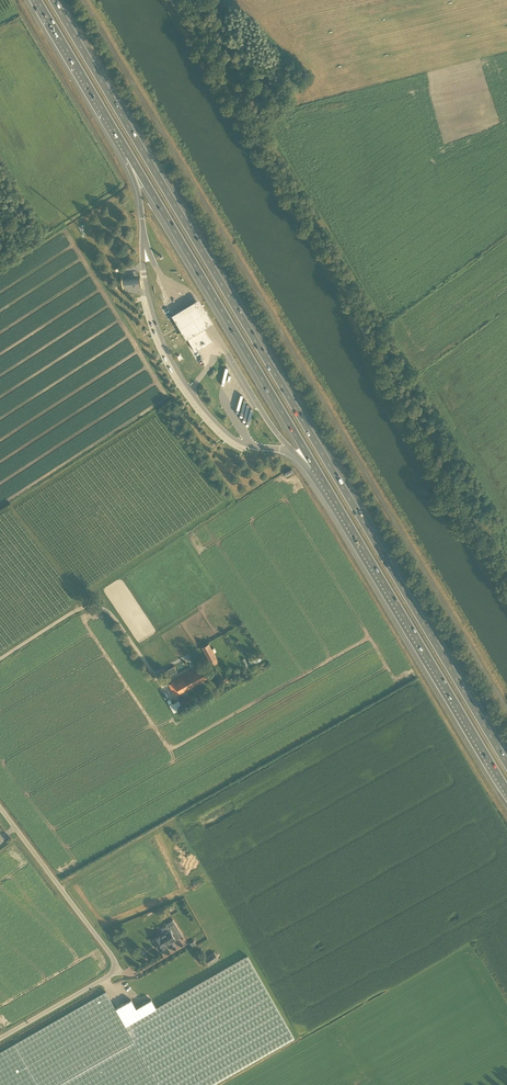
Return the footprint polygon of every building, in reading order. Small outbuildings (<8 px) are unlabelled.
[(121,276),(122,284),(133,283),(141,283),(140,274),(132,275),(121,276)] [(185,340),(187,338),(188,338),(204,328),(204,329),(213,324),(198,300),(171,316),(185,340)] [(204,329),(204,328),(188,338),(187,338),(196,352),(212,342),(204,329)] [(223,444),(236,452),(238,449),(224,441),(223,444)] [(208,643),(202,647),(210,661),(217,658),(208,643)] [(175,666),(164,670),(167,677),(177,672),(175,666)] [(198,672),(195,668),(180,677),(187,689),(208,677),(204,669),(198,672)] [(175,695),(187,689),(180,677),(169,683),(175,695)] [(170,696),(168,698),(166,699),(174,713),(194,701),(190,694),(176,702),(173,696),(171,698),(170,696)] [(176,940),(171,931),(162,936),(161,935),(153,940),(160,951),(168,946),(167,945),(176,940)] [(215,950),(207,959),(212,965),(221,956),(215,950)] [(247,956),(156,1008),(151,1000),(136,1008),(131,1000),(116,1009),(106,992),(0,1053),(0,1084),(212,1084),(294,1038),(247,956)]
